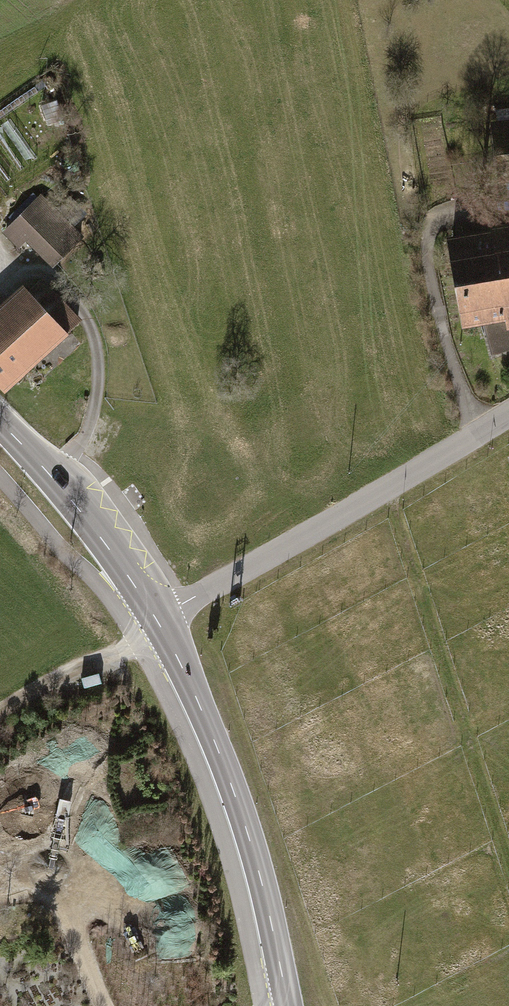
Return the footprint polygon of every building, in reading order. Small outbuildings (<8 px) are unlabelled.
[(3,182),(57,142),(28,104),(0,125),(0,178),(3,182)] [(496,115),(495,175),(508,175),(508,115),(496,115)] [(55,267),(86,238),(45,194),(6,231),(22,248),(30,241),(55,267)] [(476,337),(508,330),(508,229),(458,240),(476,337)] [(10,396),(71,340),(67,336),(80,323),(43,283),(30,295),(23,288),(0,309),(0,385),(10,396)] [(119,886),(128,880),(118,865),(81,886),(102,921),(130,905),(119,886)]
